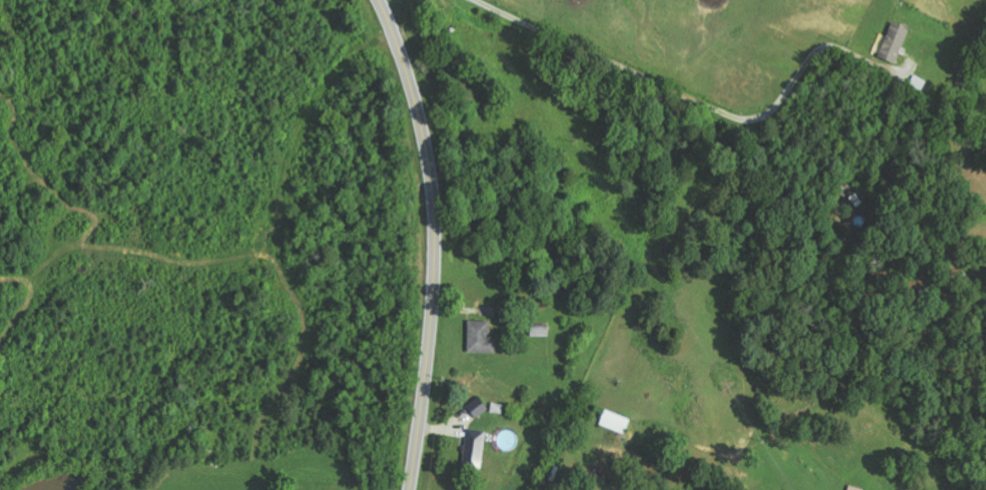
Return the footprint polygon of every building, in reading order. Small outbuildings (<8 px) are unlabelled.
[(879,56),(896,64),(912,28),(894,21),(879,56)] [(497,353),(497,339),(491,339),(491,321),(470,320),(469,352),(497,353)] [(531,336),(549,336),(549,327),(532,326),(531,336)] [(468,405),(477,418),(490,410),(481,396),(468,405)] [(626,433),(631,417),(605,410),(601,426),(626,433)] [(468,459),(484,460),(485,431),(469,430),(468,459)]
